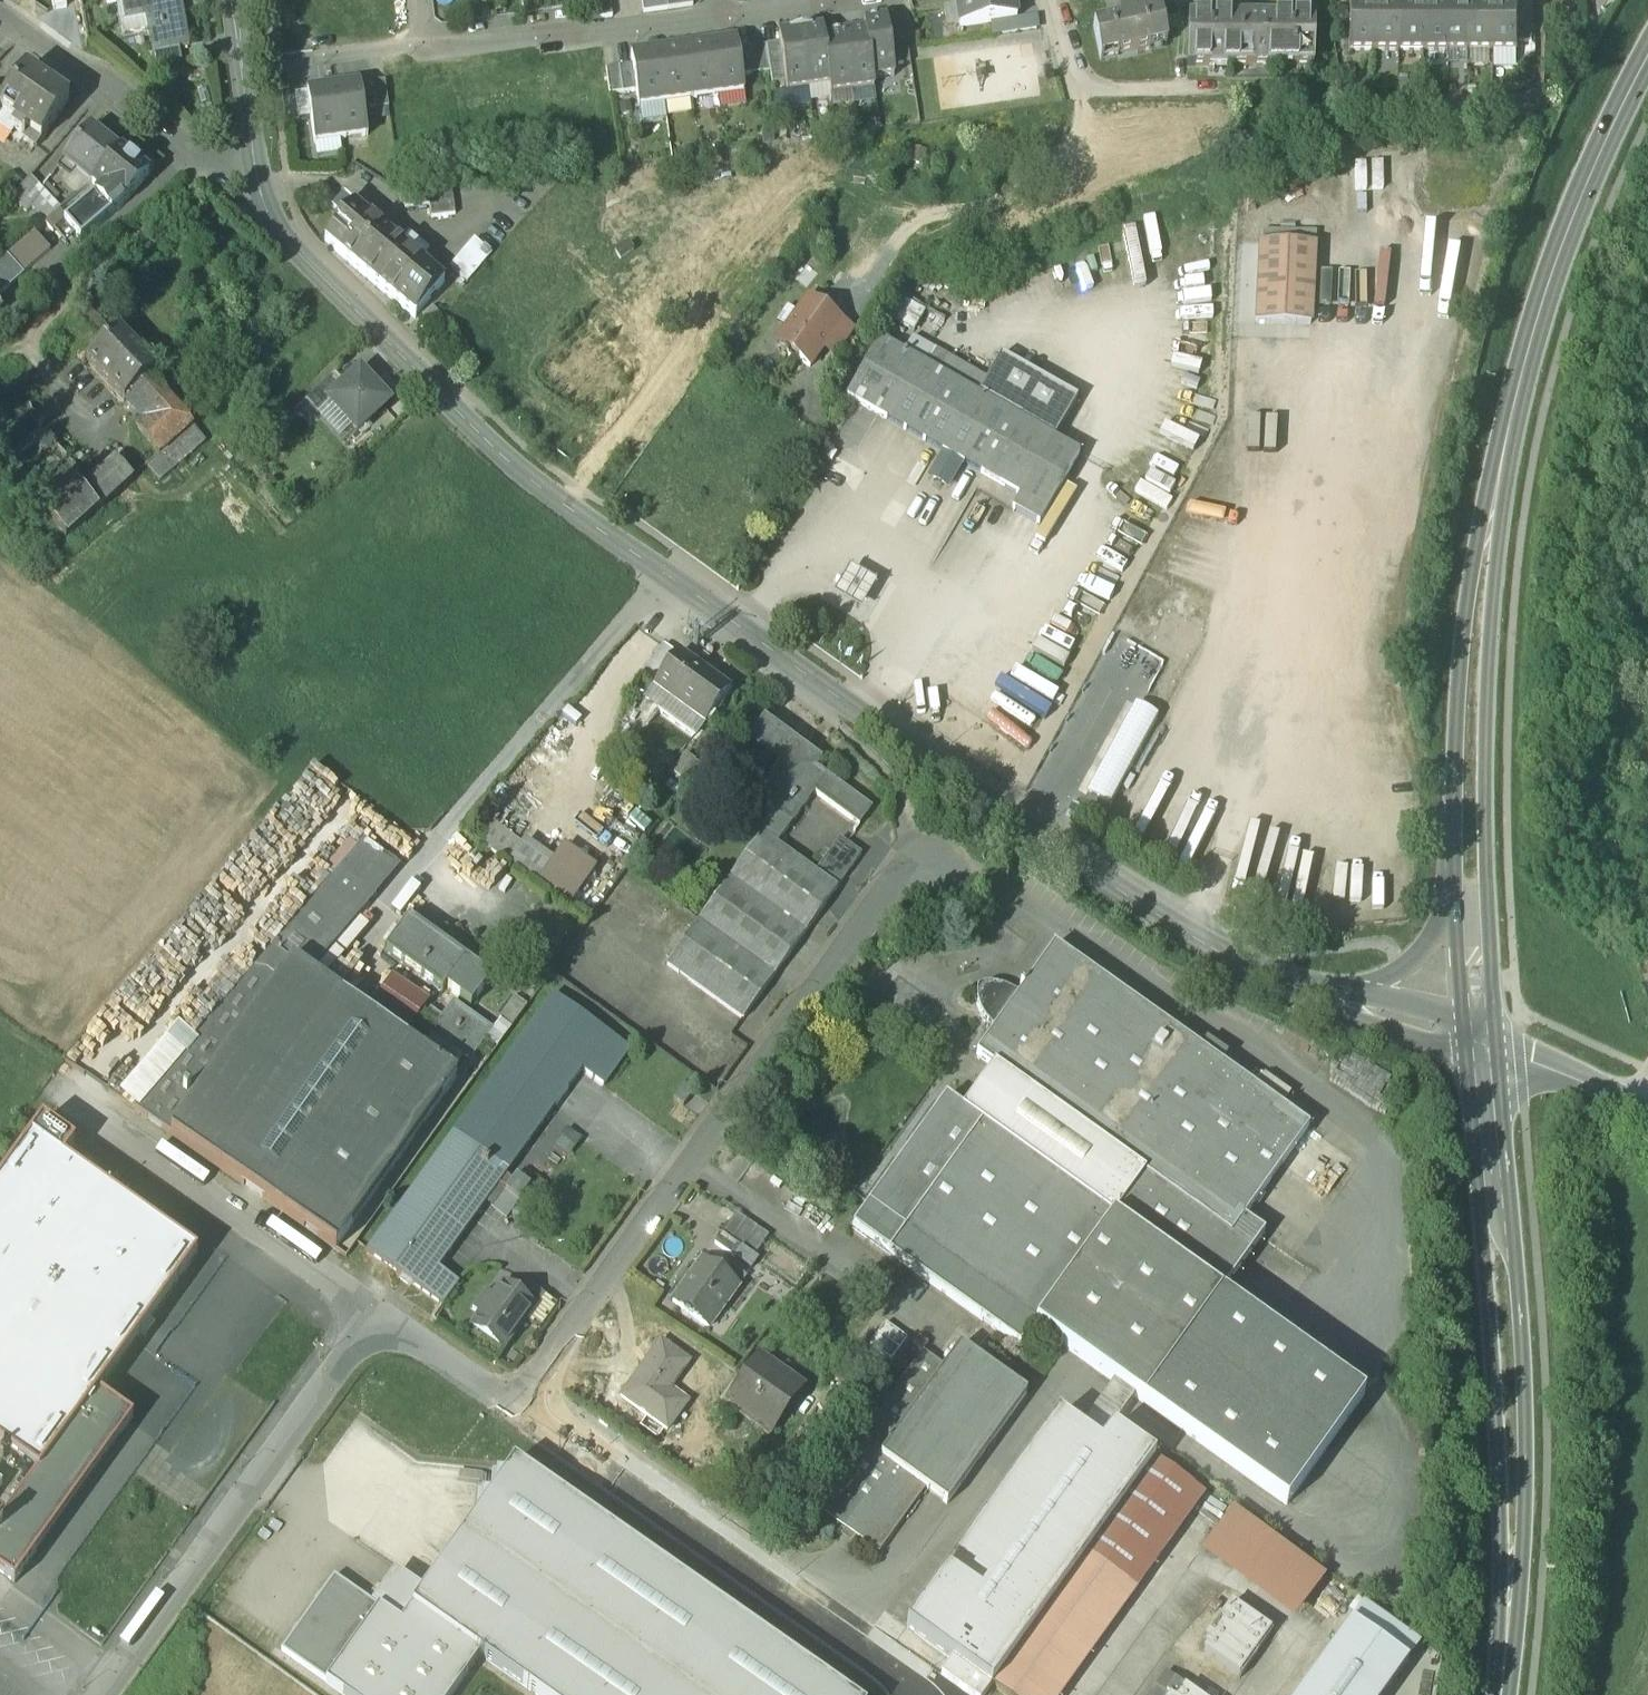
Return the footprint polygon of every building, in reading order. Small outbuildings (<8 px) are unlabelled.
[(54,10),(67,8),(66,0),(52,0),(54,10)] [(120,23),(126,22),(122,0),(116,0),(120,23)] [(126,22),(146,18),(153,55),(179,50),(189,48),(181,0),(122,0),(126,22)] [(586,9),(611,6),(610,0),(585,0),(586,9)] [(642,1),(644,14),(668,11),(667,0),(648,0),(642,1)] [(668,11),(693,8),(692,0),(667,0),(668,11)] [(957,7),(960,30),(1017,22),(1014,0),(1008,0),(957,7)] [(1374,14),(1348,14),(1347,61),(1373,61),(1374,14)] [(1398,15),(1374,14),(1373,61),(1398,62),(1398,15)] [(1423,15),(1398,15),(1398,62),(1422,62),(1423,15)] [(1447,16),(1423,15),(1422,62),(1446,63),(1447,16)] [(1159,17),(1134,22),(1133,16),(1119,19),(1121,25),(1094,30),(1100,61),(1116,57),(1117,60),(1151,54),(1150,51),(1165,48),(1159,17)] [(1472,17),(1447,16),(1446,63),(1471,63),(1472,17)] [(1496,17),(1472,17),(1471,63),(1495,64),(1496,17)] [(1522,18),(1496,17),(1495,64),(1521,65),(1521,55),(1522,29),(1522,18)] [(895,79),(886,22),(864,25),(865,34),(866,34),(873,82),(895,79)] [(1313,25),(1189,22),(1188,72),(1312,75),(1313,25)] [(905,28),(892,30),(897,68),(910,66),(905,28)] [(1535,29),(1522,29),(1521,55),(1535,56),(1535,29)] [(823,31),(801,34),(809,91),(829,89),(830,88),(823,40),(824,40),(823,31)] [(801,34),(779,37),(787,95),(809,91),(801,34)] [(865,34),(844,37),(852,94),(875,91),(873,82),(866,34),(865,34)] [(824,40),(823,40),(830,88),(829,89),(830,97),(852,94),(844,37),(824,40)] [(737,43),(710,47),(718,99),(744,95),(737,43)] [(710,47),(684,51),(691,103),(718,99),(710,47)] [(766,48),(753,50),(757,76),(770,75),(766,48)] [(179,50),(153,55),(155,68),(181,63),(179,50)] [(753,50),(740,52),(744,78),(757,76),(753,50)] [(684,51),(658,55),(665,106),(691,103),(684,51)] [(658,55),(631,58),(632,67),(636,94),(638,110),(665,106),(658,55)] [(632,67),(619,69),(623,96),(636,94),(632,67)] [(619,69),(606,71),(610,98),(623,96),(619,69)] [(1,111),(42,141),(71,102),(27,70),(0,108),(0,111),(1,111)] [(385,85),(372,86),(376,113),(389,111),(385,85)] [(360,88),(334,92),(341,144),(368,140),(360,88)] [(334,92),(307,96),(315,147),(341,144),(334,92)] [(1,111),(0,112),(0,129),(10,136),(13,132),(37,149),(42,141),(1,111)] [(120,153),(91,129),(64,161),(65,162),(58,169),(71,180),(77,173),(93,185),(120,153)] [(93,185),(102,195),(65,225),(80,245),(121,210),(149,177),(140,170),(139,160),(129,161),(120,153),(93,185)] [(32,177),(11,201),(26,214),(33,206),(30,202),(44,191),(32,177)] [(61,211),(44,191),(30,202),(33,206),(47,223),(61,211)] [(453,194),(429,197),(430,209),(455,206),(453,194)] [(429,197),(404,200),(406,213),(430,209),(429,197)] [(455,206),(430,209),(432,222),(457,219),(455,206)] [(355,209),(327,241),(341,254),(370,222),(355,209)] [(60,213),(46,225),(53,234),(65,225),(68,222),(60,213)] [(403,253),(370,222),(341,254),(376,286),(403,253)] [(35,234),(7,258),(23,276),(51,252),(35,234)] [(474,241),(447,269),(464,285),(491,257),(474,241)] [(1315,248),(1261,245),(1257,326),(1311,328),(1315,248)] [(403,253),(376,286),(415,320),(443,287),(403,253)] [(0,263),(0,298),(23,278),(7,258),(6,258),(0,263)] [(808,302),(797,316),(788,309),(777,324),(787,331),(779,342),(790,350),(788,354),(789,359),(793,363),(799,362),(810,370),(842,325),(808,302)] [(114,339),(86,308),(59,333),(86,364),(114,339)] [(157,375),(120,334),(114,339),(86,364),(124,405),(151,381),(157,375)] [(925,364),(881,338),(848,396),(947,453),(966,464),(1021,496),(1055,438),(979,395),(938,371),(925,364)] [(947,356),(934,347),(925,364),(938,371),(947,356)] [(1002,354),(988,379),(979,395),(1055,438),(1079,397),(1002,354)] [(988,379),(947,356),(938,371),(979,395),(988,379)] [(335,375),(306,401),(318,415),(331,403),(331,402),(347,387),(335,374),(334,374),(335,375)] [(387,404),(360,375),(347,387),(331,402),(331,403),(358,432),(387,404)] [(170,402),(151,381),(135,395),(153,416),(170,402)] [(60,454),(0,390),(0,391),(0,438),(36,477),(60,454)] [(153,416),(135,432),(159,459),(194,428),(170,402),(153,416)] [(159,459),(148,469),(160,483),(206,442),(194,428),(159,459)] [(1055,438),(1021,496),(1014,507),(1040,522),(1080,453),(1055,438)] [(966,464),(947,453),(934,472),(936,479),(945,484),(953,483),(966,464)] [(115,464),(81,495),(97,513),(131,482),(115,464)] [(72,485),(40,513),(66,541),(97,513),(81,495),(72,485)] [(877,583),(850,568),(834,594),(861,610),(877,583)] [(693,666),(679,656),(656,689),(670,699),(693,666)] [(693,666),(670,699),(707,725),(730,692),(693,666)] [(707,725),(670,699),(660,712),(697,739),(707,725)] [(1109,803),(1156,716),(1135,705),(1088,791),(1109,803)] [(580,712),(568,732),(585,741),(596,722),(580,712)] [(824,760),(765,718),(750,738),(791,767),(771,794),(763,805),(773,812),(793,826),(815,795),(861,827),(874,809),(818,768),(824,760)] [(701,767),(686,757),(673,775),(688,785),(701,767)] [(771,794),(766,790),(759,802),(763,805),(771,794)] [(793,826),(773,812),(762,836),(777,847),(793,826)] [(524,848),(485,819),(471,838),(509,866),(524,848)] [(777,847),(762,836),(715,901),(792,955),(838,890),(838,889),(816,874),(777,847)] [(841,840),(816,874),(838,889),(862,855),(841,840)] [(362,842),(272,948),(310,975),(399,869),(362,842)] [(551,868),(524,848),(509,866),(538,887),(551,868)] [(595,874),(564,851),(551,868),(538,887),(568,910),(595,874)] [(792,955),(715,901),(669,967),(746,1021),(792,955)] [(466,965),(397,914),(374,946),(443,997),(446,992),(466,965)] [(1309,1130),(1055,947),(1026,987),(1023,985),(1020,989),(1024,991),(1020,996),(1015,992),(1008,990),(1001,988),(994,988),(986,989),(979,991),(979,1002),(982,1013),(988,1022),(996,1029),(977,1056),(994,1068),(1144,1176),(1229,1238),(1243,1219),(1309,1130)] [(310,975),(272,948),(133,1111),(336,1252),(458,1081),(310,975)] [(491,983),(466,965),(446,992),(471,1011),(491,983)] [(610,1034),(556,994),(386,1230),(384,1229),(367,1252),(444,1307),(461,1284),(440,1269),(584,1070),(607,1086),(632,1051),(609,1035),(610,1034)] [(515,1000),(499,1022),(511,1031),(527,1008),(515,1000)] [(454,1005),(430,1037),(470,1067),(493,1034),(454,1005)] [(128,1109),(188,1042),(168,1024),(108,1091),(128,1109)] [(963,1110),(1114,1218),(1144,1176),(994,1068),(963,1110)] [(697,1092),(687,1085),(677,1100),(686,1106),(697,1092)] [(963,1110),(946,1098),(868,1206),(1036,1327),(1114,1218),(963,1110)] [(52,1152),(61,1140),(41,1125),(0,1182),(0,1448),(39,1476),(75,1499),(133,1419),(98,1394),(177,1283),(97,1226),(117,1199),(52,1152)] [(1229,1238),(1144,1176),(1114,1218),(1036,1327),(1113,1383),(1134,1398),(1144,1405),(1222,1295),(1200,1280),(1229,1238)] [(532,1187),(519,1177),(508,1192),(521,1202),(532,1187)] [(197,1256),(117,1199),(97,1226),(177,1283),(197,1256)] [(1036,1327),(868,1206),(853,1228),(1020,1349),(1036,1327)] [(770,1237),(737,1215),(723,1235),(743,1249),(756,1258),(770,1237)] [(1265,1234),(1243,1219),(1229,1238),(1200,1280),(1222,1295),(1265,1234)] [(743,1249),(723,1235),(716,1245),(736,1259),(743,1249)] [(739,1288),(703,1263),(673,1305),(709,1330),(739,1288)] [(535,1309),(505,1287),(491,1306),(491,1307),(495,1310),(487,1321),(478,1333),(505,1351),(535,1309)] [(1222,1295),(1144,1405),(1287,1508),(1364,1399),(1222,1295)] [(491,1306),(481,1299),(473,1311),(487,1321),(495,1310),(491,1307),(491,1306)] [(1028,1393),(961,1344),(945,1367),(924,1351),(812,1506),(879,1555),(927,1489),(948,1504),(1028,1393)] [(661,1345),(622,1400),(667,1432),(680,1414),(663,1401),(689,1365),(661,1345)] [(762,1361),(732,1401),(763,1424),(776,1406),(781,1409),(797,1387),(762,1361)] [(1134,1398),(1113,1383),(1080,1432),(1100,1446),(1134,1398)] [(1059,1416),(908,1627),(992,1688),(993,1686),(1086,1556),(1155,1460),(1113,1429),(1101,1447),(1100,1446),(1080,1432),(1059,1416)] [(1155,1460),(1086,1556),(1136,1591),(1194,1488),(1155,1460)] [(505,1462),(418,1589),(406,1605),(481,1656),(536,1694),(845,1694),(505,1462)] [(39,1476),(0,1529),(0,1572),(15,1582),(75,1499),(39,1476)] [(1326,1580),(1234,1510),(1201,1555),(1293,1625),(1326,1580)] [(1086,1556),(993,1686),(1006,1694),(1061,1694),(1136,1591),(1086,1556)] [(418,1589),(394,1573),(371,1607),(331,1580),(282,1652),(343,1694),(454,1694),(481,1656),(406,1605),(418,1589)] [(1272,1632),(1233,1604),(1223,1618),(1227,1621),(1221,1629),(1256,1654),(1272,1632)] [(1408,1665),(1353,1624),(1301,1694),(1386,1694),(1408,1665)] [(1256,1654),(1221,1629),(1218,1632),(1215,1629),(1214,1630),(1214,1629),(1206,1640),(1211,1643),(1204,1652),(1239,1677),(1256,1654)] [(1216,1688),(1223,1678),(1192,1656),(1185,1666),(1216,1688)] [(1167,1694),(1169,1694),(1180,1694),(1186,1687),(1176,1681),(1167,1694)]
